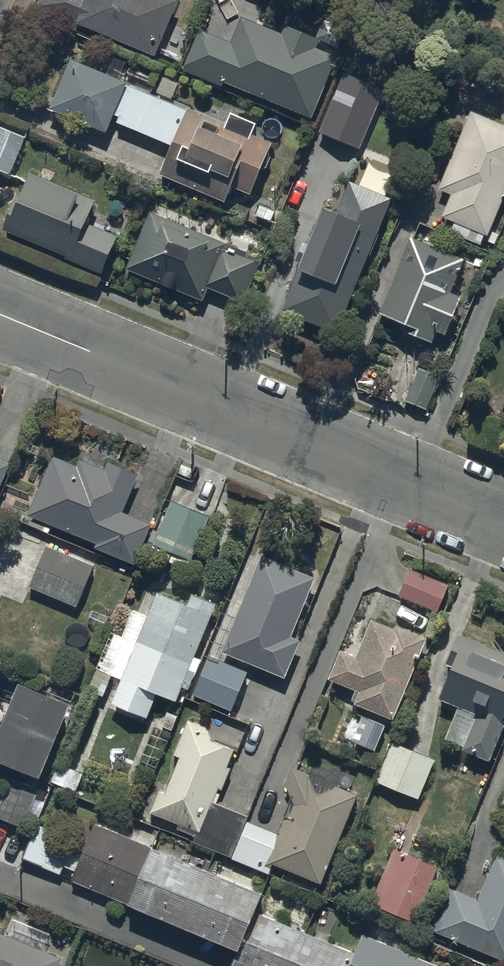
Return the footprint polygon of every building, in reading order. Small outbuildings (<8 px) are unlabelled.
[(37,17),(76,33),(78,28),(155,59),(179,0),(44,0),(37,17)] [(230,40),(200,28),(182,71),(219,86),(221,82),(309,118),(335,55),(318,49),(322,40),(284,25),(281,31),(240,15),(230,40)] [(226,124),(71,60),(50,111),(105,134),(113,115),(118,117),(115,124),(170,147),(158,175),(225,203),(231,188),(249,196),(271,143),(250,134),(255,123),(231,113),(226,124)] [(383,90),(341,73),(316,135),(359,152),(383,90)] [(470,111),(438,188),(450,193),(440,217),(453,222),(449,231),(480,243),(483,235),(487,236),(503,196),(503,125),(470,111)] [(0,128),(0,173),(8,176),(24,137),(0,128)] [(16,201),(3,233),(66,260),(65,262),(101,277),(117,238),(84,224),(93,201),(30,175),(18,202),(16,201)] [(334,217),(322,212),(281,315),(336,337),(390,199),(348,183),(334,217)] [(148,211),(123,269),(200,302),(206,288),(241,303),(260,259),(148,211)] [(463,261),(407,240),(378,319),(405,329),(403,336),(431,347),(435,335),(444,338),(459,297),(450,294),(463,261)] [(418,369),(405,402),(426,410),(439,377),(418,369)] [(52,459),(27,519),(95,547),(94,552),(134,569),(151,528),(122,516),(137,479),(106,466),(103,473),(78,463),(76,468),(52,459)] [(211,516),(171,500),(153,545),(193,561),(211,516)] [(94,566),(46,546),(29,588),(77,608),(94,566)] [(314,577),(261,555),(221,652),(284,678),(300,640),(290,636),(314,577)] [(408,569),(397,597),(436,613),(448,586),(408,569)] [(194,659),(215,606),(191,596),(186,607),(155,595),(110,705),(146,720),(156,695),(176,703),(181,689),(188,692),(200,661),(194,659)] [(393,720),(426,638),(397,626),(395,629),(370,619),(355,655),(340,649),(327,679),(359,692),(354,704),(393,720)] [(457,638),(445,668),(450,670),(437,703),(457,711),(444,742),(462,750),(461,754),(489,766),(503,728),(503,727),(502,726),(503,720),(503,657),(457,638)] [(230,714),(246,674),(206,658),(190,698),(230,714)] [(114,676),(98,669),(89,691),(105,697),(114,676)] [(21,683),(0,733),(0,762),(14,768),(0,802),(0,819),(22,828),(73,704),(21,683)] [(385,726),(360,716),(350,741),(375,751),(385,726)] [(232,859),(247,823),(244,821),(246,818),(212,803),(218,790),(221,792),(231,769),(226,768),(234,751),(209,740),(211,735),(186,724),(171,758),(178,761),(163,794),(158,791),(148,814),(176,827),(175,831),(194,839),(192,844),(232,859)] [(393,744),(377,783),(419,800),(435,761),(393,744)] [(247,823),(232,859),(268,874),(272,864),(321,885),(358,797),(294,770),(287,787),(296,806),(289,821),(285,819),(278,836),(247,823)] [(240,952),(264,894),(93,821),(84,843),(35,822),(20,859),(58,875),(62,865),(74,870),(70,880),(240,952)] [(416,923),(439,867),(394,849),(371,904),(416,923)] [(497,856),(478,902),(446,888),(428,931),(503,963),(503,858),(497,856)] [(356,954),(256,912),(233,965),(351,965),(356,954)] [(0,934),(0,965),(58,965),(61,958),(0,934)] [(351,965),(437,965),(363,937),(356,954),(351,965)]
